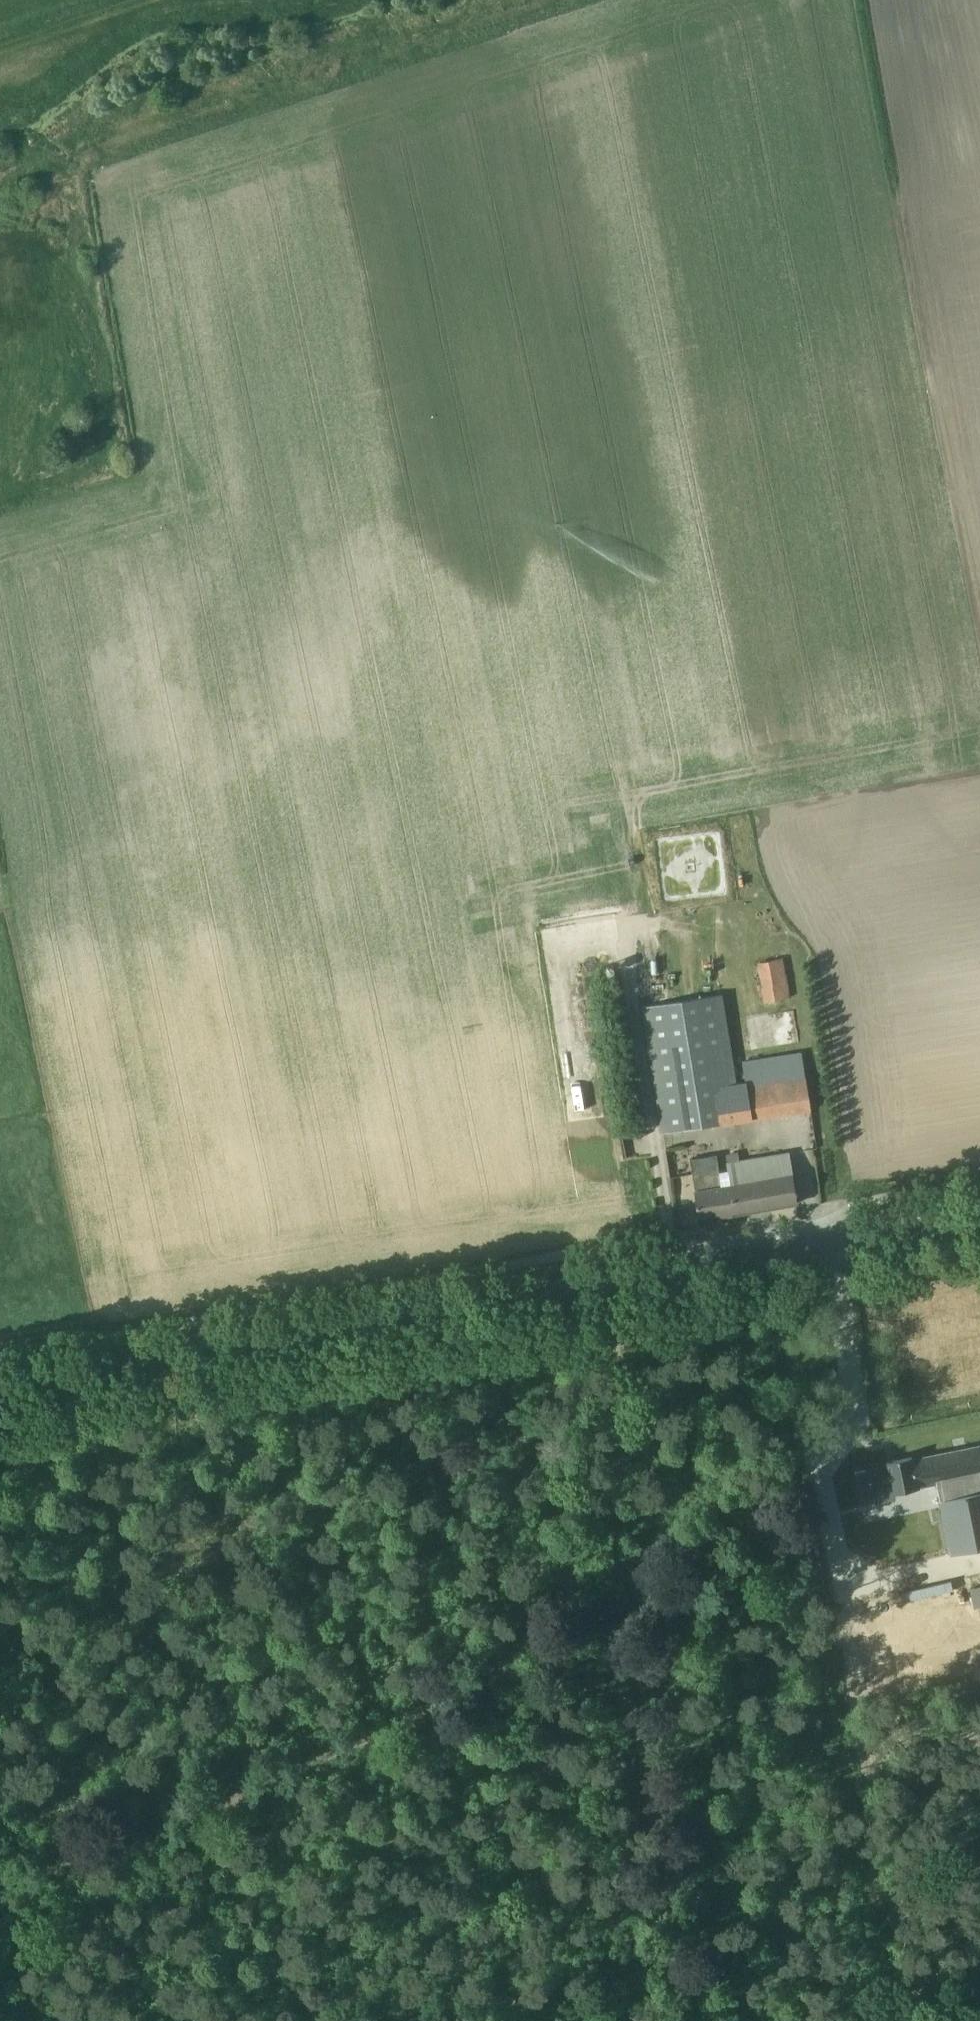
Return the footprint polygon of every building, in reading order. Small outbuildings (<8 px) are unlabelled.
[(782,958),(758,962),(764,1001),(788,997),(782,958)] [(720,995),(641,1007),(661,1133),(809,1110),(800,1053),(740,1063),(744,1083),(734,1084),(720,995)] [(721,1186),(717,1166),(715,1154),(688,1158),(700,1221),(797,1204),(789,1154),(726,1164),(730,1185),(721,1186)] [(931,1456),(913,1460),(912,1457),(886,1463),(887,1466),(855,1472),(862,1505),(875,1502),(873,1492),(892,1488),(893,1493),(937,1483),(952,1555),(979,1549),(979,1446),(931,1456)] [(972,1605),(979,1603),(979,1582),(967,1585),(972,1605)]
